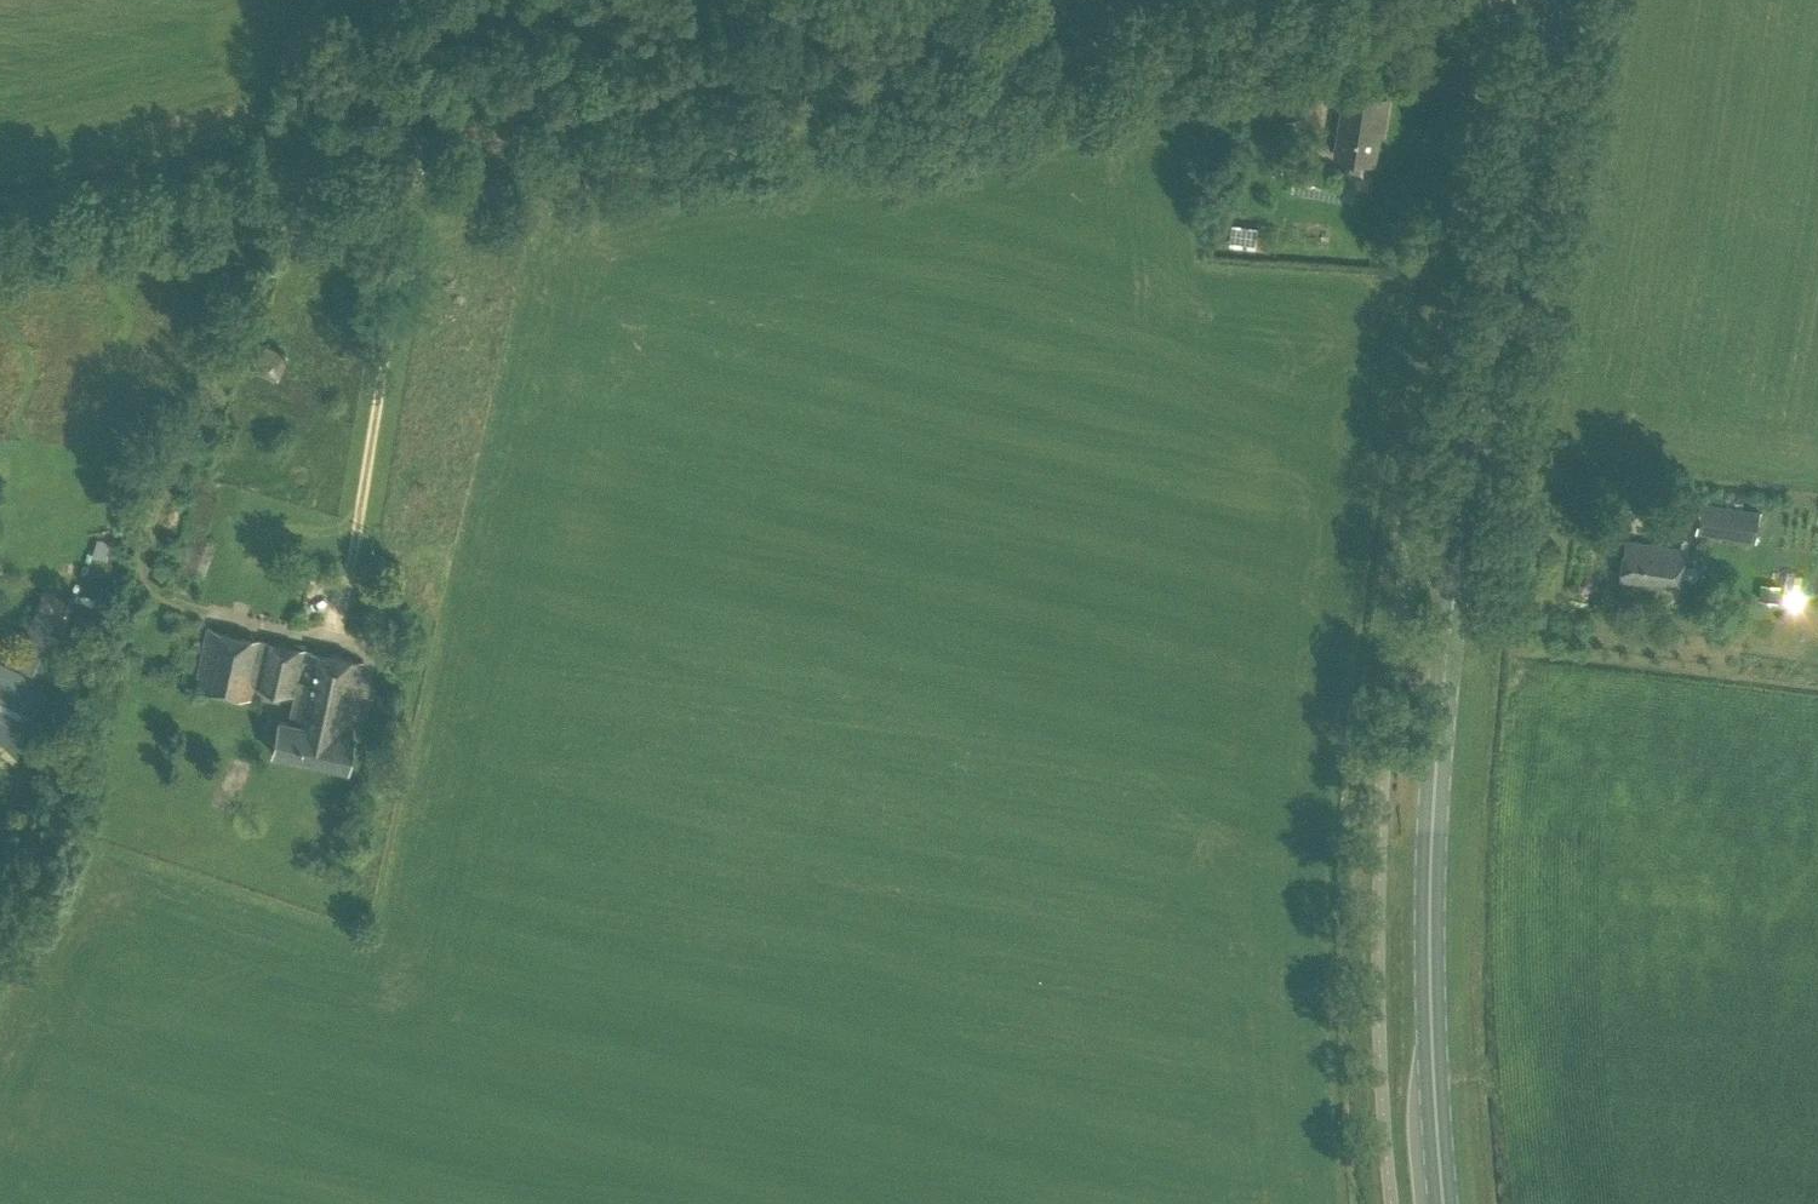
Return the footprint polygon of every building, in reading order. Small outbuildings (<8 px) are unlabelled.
[(1381,137),(1388,99),(1344,91),(1332,157),(1370,164),(1375,136),(1381,137)] [(261,362),(284,375),(296,354),(273,341),(261,362)] [(1723,507),(1719,539),(1755,544),(1760,513),(1723,507)] [(1676,587),(1682,547),(1624,538),(1618,577),(1676,587)] [(1812,604),(1812,576),(1794,576),(1793,603),(1812,604)] [(59,684),(85,629),(37,607),(11,662),(59,684)] [(349,711),(360,662),(204,629),(191,688),(246,700),(251,676),(293,685),(286,721),(276,719),(269,753),(345,769),(351,735),(345,734),(350,711),(349,711)] [(51,691),(0,668),(0,742),(22,752),(51,691)]
